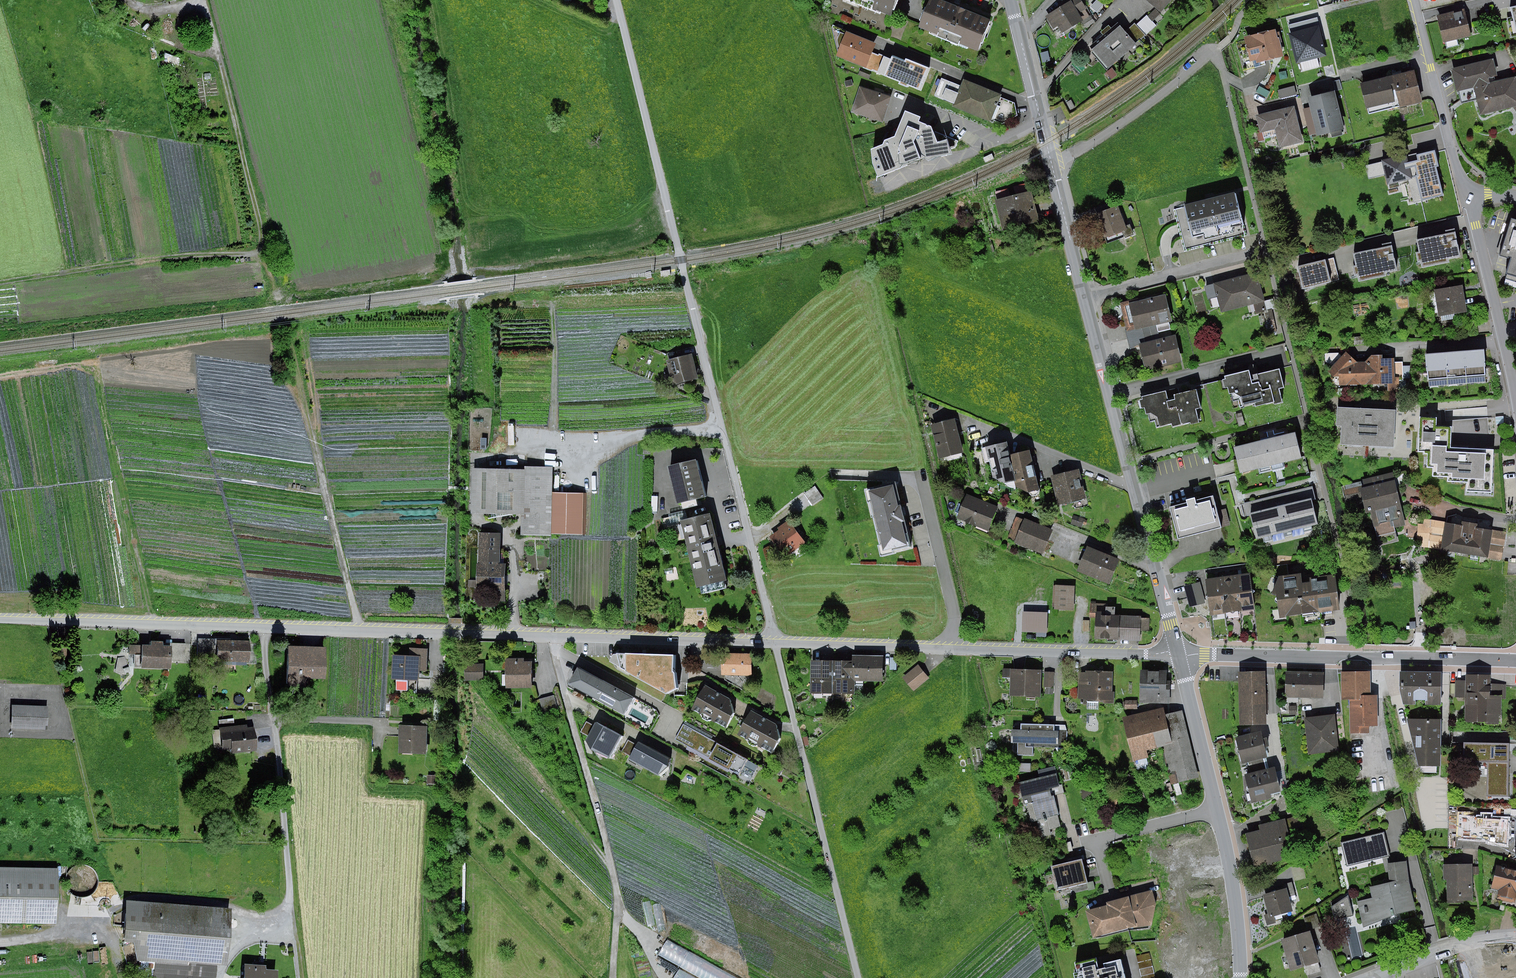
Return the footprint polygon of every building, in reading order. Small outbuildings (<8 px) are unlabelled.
[(880,2),(877,10),(887,14),(892,0),(874,0),(880,2)] [(976,21),(921,0),(911,27),(924,32),(928,24),(954,34),(951,43),(965,48),(976,21)] [(1165,9),(1174,0),(1155,0),(1165,9)] [(1069,4),(1045,18),(1051,28),(1057,24),(1062,32),(1087,17),(1080,6),(1073,11),(1069,4)] [(1471,6),(1443,13),(1449,38),(1477,32),(1471,6)] [(1101,51),(1113,65),(1114,66),(1142,42),(1158,27),(1150,18),(1142,25),(1139,22),(1132,29),(1130,26),(1101,51)] [(1288,32),(1296,65),(1328,57),(1320,24),(1288,32)] [(884,43),(856,32),(846,58),(875,68),(884,43)] [(1281,36),(1253,41),(1258,62),(1285,55),(1281,36)] [(938,91),(946,71),(907,55),(902,70),(921,77),(919,84),(938,91)] [(1494,58),(1453,67),(1458,89),(1473,85),(1490,81),(1489,77),(1498,75),(1494,58)] [(1420,75),(1369,87),(1375,114),(1426,101),(1420,75)] [(1473,85),(1480,112),(1515,104),(1515,76),(1490,81),(1473,85)] [(1280,86),(1281,94),(1297,91),(1296,83),(1280,86)] [(1003,98),(971,85),(962,109),(994,121),(1003,98)] [(899,96),(866,86),(858,111),(890,121),(899,96)] [(1350,129),(1342,95),(1315,102),(1322,135),(1350,129)] [(1298,111),(1265,119),(1267,131),(1281,127),(1286,149),(1306,144),(1298,111)] [(889,146),(877,151),(879,166),(884,179),(943,157),(958,155),(954,143),(945,146),(938,128),(926,123),(928,119),(911,112),(901,138),(890,141),(889,146)] [(1413,161),(1422,200),(1443,195),(1434,156),(1413,161)] [(1405,158),(1370,166),(1373,178),(1386,175),(1388,184),(1410,179),(1405,158)] [(1174,210),(1184,250),(1246,235),(1236,194),(1174,210)] [(1030,196),(995,205),(1002,231),(1037,222),(1030,196)] [(1117,207),(1092,217),(1101,239),(1121,231),(1125,240),(1133,237),(1128,225),(1125,226),(1117,207)] [(1515,278),(1515,220),(1510,219),(1499,254),(1510,257),(1505,275),(1515,278)] [(1454,234),(1416,241),(1418,253),(1415,253),(1416,263),(1421,262),(1422,268),(1447,263),(1446,259),(1458,257),(1454,234)] [(1391,248),(1353,256),(1356,268),(1353,269),(1354,277),(1358,276),(1359,282),(1385,277),(1384,274),(1396,272),(1391,248)] [(1334,261),(1300,268),(1305,289),(1339,281),(1334,261)] [(1256,275),(1205,289),(1208,299),(1216,297),(1220,313),(1254,304),(1257,314),(1266,312),(1256,275)] [(1460,290),(1436,294),(1440,317),(1441,324),(1456,321),(1454,315),(1464,313),(1460,290)] [(1139,300),(1138,297),(1122,301),(1132,337),(1160,330),(1159,324),(1172,320),(1165,294),(1139,300)] [(1160,330),(1132,337),(1134,346),(1141,344),(1147,368),(1168,363),(1169,365),(1182,362),(1175,334),(1162,337),(1160,330)] [(1482,349),(1463,351),(1465,376),(1484,375),(1482,349)] [(1463,351),(1443,352),(1445,378),(1465,376),(1463,351)] [(1443,352),(1424,353),(1426,379),(1445,378),(1443,352)] [(673,361),(676,371),(669,373),(672,384),(679,382),(679,383),(705,376),(699,354),(673,361)] [(1355,364),(1344,357),(1330,371),(1338,377),(1339,383),(1380,383),(1379,360),(1379,356),(1371,357),(1365,364),(1355,364)] [(1396,359),(1379,360),(1380,383),(1389,382),(1390,389),(1406,389),(1404,362),(1396,363),(1396,359)] [(1225,381),(1221,382),(1223,389),(1227,389),(1228,396),(1233,395),(1239,399),(1241,407),(1253,404),(1255,408),(1273,403),(1273,405),(1281,403),(1278,390),(1282,389),(1278,371),(1256,375),(1258,380),(1250,381),(1248,372),(1224,378),(1225,381)] [(1141,400),(1139,402),(1141,410),(1144,410),(1146,415),(1150,415),(1156,418),(1158,429),(1170,425),(1171,429),(1189,425),(1191,426),(1198,424),(1195,411),(1198,409),(1194,391),(1173,396),(1174,401),(1167,402),(1165,392),(1141,398),(1141,400)] [(1394,445),(1395,412),(1338,409),(1337,429),(1348,429),(1347,442),(1394,445)] [(1453,421),(1422,420),(1421,449),(1432,449),(1430,484),(1489,486),(1490,449),(1452,447),(1453,421)] [(953,422),(931,428),(939,459),(961,453),(953,422)] [(1292,436),(1235,451),(1240,473),(1298,458),(1292,436)] [(1003,483),(1015,481),(1010,455),(1007,442),(982,447),(985,462),(989,463),(993,479),(1003,483)] [(1029,451),(1010,455),(1015,481),(1017,487),(1025,493),(1039,490),(1029,451)] [(716,495),(706,458),(678,466),(688,502),(716,495)] [(530,533),(551,533),(551,534),(589,535),(591,491),(559,490),(560,465),(532,465),(532,468),(481,467),(479,511),(530,513),(530,533)] [(1051,476),(1058,505),(1087,498),(1080,469),(1051,476)] [(817,498),(827,491),(822,484),(812,492),(817,498)] [(1393,484),(1361,492),(1366,512),(1371,511),(1378,538),(1392,534),(1386,508),(1398,505),(1393,484)] [(891,485),(866,491),(881,552),(906,546),(891,485)] [(1170,507),(1179,539),(1222,527),(1213,495),(1196,500),(1196,498),(1187,500),(1188,502),(1170,507)] [(997,507),(967,496),(958,522),(988,533),(997,507)] [(1314,526),(1309,503),(1251,517),(1256,540),(1314,526)] [(738,582),(719,512),(691,520),(709,589),(738,582)] [(811,539),(796,519),(776,534),(791,554),(811,539)] [(1052,529),(1025,519),(1016,543),(1043,554),(1052,529)] [(1433,519),(1418,519),(1418,542),(1433,542),(1433,519)] [(1462,530),(1446,527),(1442,551),(1485,558),(1489,534),(1474,531),(1474,528),(1462,526),(1462,530)] [(1506,533),(1492,530),(1487,558),(1501,560),(1503,553),(1505,540),(1506,533)] [(506,565),(498,565),(499,533),(480,532),(478,592),(485,593),(484,601),(504,601),(506,565)] [(1118,559),(1087,547),(1077,572),(1109,584),(1118,559)] [(1235,573),(1240,609),(1255,607),(1250,571),(1235,573)] [(1220,575),(1225,611),(1240,609),(1235,573),(1220,575)] [(1205,577),(1210,613),(1225,611),(1220,575),(1205,577)] [(1200,580),(1185,585),(1192,606),(1207,601),(1200,580)] [(1275,584),(1279,615),(1335,608),(1332,585),(1300,589),(1299,581),(1275,584)] [(1076,583),(1058,583),(1058,608),(1077,607),(1076,583)] [(1140,615),(1097,613),(1096,639),(1138,641),(1140,615)] [(1047,614),(1025,614),(1025,630),(1046,630),(1047,614)] [(168,646),(160,646),(160,642),(148,641),(147,646),(139,646),(138,667),(167,668),(168,646)] [(246,644),(214,643),(213,662),(246,663),(246,644)] [(321,649),(284,648),(283,676),(320,678),(321,649)] [(420,679),(420,670),(427,670),(427,650),(409,649),(409,657),(394,656),(394,678),(420,679)] [(685,671),(685,654),(623,653),(619,662),(679,693),(688,688),(687,672),(685,671)] [(750,653),(723,653),(723,674),(750,674),(750,653)] [(854,656),(853,662),(853,682),(884,682),(884,656),(854,656)] [(529,659),(507,660),(508,685),(530,685),(529,659)] [(833,693),(833,662),(812,661),(812,693),(833,693)] [(853,682),(853,662),(833,662),(833,693),(853,693),(853,682)] [(484,664),(465,665),(466,679),(485,679),(484,664)] [(912,690),(928,677),(918,665),(902,678),(912,690)] [(643,697),(588,666),(578,684),(634,715),(643,697)] [(1265,669),(1239,670),(1241,723),(1267,722),(1265,669)] [(1042,670),(1012,670),(1012,693),(1041,693),(1042,670)] [(1324,670),(1286,670),(1286,695),(1323,696),(1324,670)] [(1111,699),(1112,671),(1081,671),(1080,699),(1111,699)] [(1370,671),(1342,671),(1343,702),(1349,702),(1350,732),(1368,732),(1367,725),(1377,724),(1377,695),(1370,695),(1370,671)] [(1054,687),(1055,672),(1044,672),(1044,687),(1045,687),(1045,694),(1053,695),(1054,687)] [(1441,705),(1442,672),(1400,672),(1399,687),(1403,705),(1441,705)] [(1491,682),(1491,674),(1466,674),(1466,680),(1458,680),(1458,695),(1467,695),(1491,695),(1491,682)] [(1167,676),(1140,675),(1140,701),(1166,702),(1167,676)] [(1507,682),(1491,682),(1491,695),(1502,695),(1508,695),(1507,682)] [(713,684),(700,708),(735,727),(744,712),(738,697),(713,684)] [(562,707),(559,694),(545,698),(548,710),(562,707)] [(1491,695),(1467,695),(1467,719),(1484,719),(1484,722),(1498,722),(1498,713),(1502,713),(1502,695),(1491,695)] [(52,706),(14,704),(12,726),(51,728),(52,706)] [(758,709),(745,734),(780,752),(789,737),(783,723),(758,709)] [(1162,712),(1124,721),(1132,754),(1167,746),(1175,779),(1195,774),(1182,715),(1164,719),(1162,712)] [(1336,712),(1305,716),(1310,752),(1341,748),(1336,712)] [(1440,742),(1440,717),(1407,716),(1418,765),(1441,765),(1440,742)] [(593,743),(619,757),(631,736),(605,721),(593,743)] [(755,759),(689,723),(681,737),(747,773),(755,759)] [(434,725),(408,724),(407,753),(433,754),(434,725)] [(259,751),(258,726),(231,728),(233,753),(259,751)] [(1052,728),(1020,727),(1020,734),(1012,733),(1012,745),(1019,745),(1019,757),(1032,757),(1032,744),(1057,746),(1057,736),(1052,736),(1052,728)] [(1261,730),(1235,736),(1242,763),(1250,761),(1251,766),(1266,762),(1265,756),(1267,755),(1261,730)] [(638,758),(667,775),(677,758),(648,741),(638,758)] [(1510,743),(1464,744),(1464,761),(1490,761),(1490,795),(1510,795),(1510,743)] [(1266,762),(1251,766),(1253,772),(1245,774),(1252,802),(1272,797),(1271,793),(1279,791),(1273,766),(1267,767),(1266,762)] [(1053,771),(1018,780),(1022,798),(1031,795),(1040,827),(1057,822),(1049,791),(1057,789),(1053,771)] [(440,775),(432,775),(431,783),(440,784),(440,775)] [(1511,842),(1512,814),(1475,812),(1474,840),(1511,842)] [(1248,840),(1254,865),(1303,852),(1295,821),(1261,830),(1262,836),(1248,840)] [(1342,841),(1348,865),(1391,855),(1385,831),(1342,841)] [(1360,901),(1365,926),(1419,915),(1408,861),(1389,865),(1392,882),(1372,886),(1375,898),(1360,901)] [(1081,863),(1050,871),(1056,892),(1086,884),(1081,863)] [(1471,863),(1446,864),(1447,898),(1472,897),(1471,863)] [(1498,864),(1492,887),(1499,889),(1497,896),(1513,901),(1515,891),(1515,869),(1498,864)] [(79,898),(86,897),(91,894),(95,889),(97,883),(97,877),(94,871),(89,867),(82,865),(76,866),(70,869),(66,874),(64,880),(65,886),(68,892),(73,896),(79,898)] [(56,922),(57,869),(0,868),(0,921),(56,922)] [(1284,893),(1264,899),(1270,916),(1266,918),(1268,925),(1274,923),(1273,917),(1290,912),(1284,893)] [(1353,916),(1348,895),(1331,907),(1335,920),(1353,916)] [(1151,897),(1119,906),(1126,931),(1158,921),(1154,904),(1151,897)] [(224,910),(123,904),(121,938),(130,938),(135,957),(139,958),(138,973),(210,977),(211,961),(221,962),(224,910)] [(1119,906),(1086,915),(1094,940),(1126,931),(1119,906)] [(1320,927),(1316,914),(1304,918),(1308,931),(1320,927)] [(1338,928),(1346,957),(1364,952),(1356,924),(1338,928)] [(1309,935),(1283,942),(1291,970),(1305,965),(1307,974),(1319,970),(1309,935)] [(673,943),(666,957),(683,966),(676,977),(737,977),(673,943)] [(1073,964),(1076,977),(1123,977),(1119,962),(1102,966),(1103,969),(1098,971),(1095,959),(1073,964)] [(240,965),(239,977),(272,977),(272,971),(262,971),(263,966),(240,965)]
